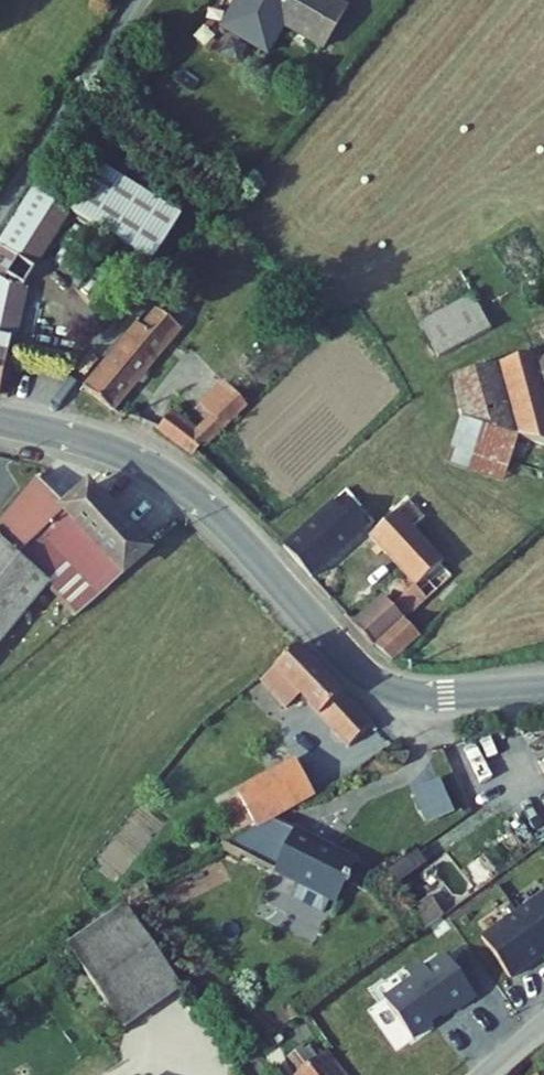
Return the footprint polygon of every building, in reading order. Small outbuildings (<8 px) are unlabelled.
[(318,49),(342,11),(325,0),(238,0),(318,49)] [(81,109),(30,191),(76,219),(150,265),(179,219),(99,170),(121,134),(81,109)] [(30,191),(0,241),(0,398),(29,289),(34,291),(76,219),(30,191)] [(498,324),(486,286),(426,309),(439,345),(498,324)] [(136,325),(84,388),(115,412),(183,330),(160,311),(143,332),(136,325)] [(497,361),(510,429),(543,441),(543,364),(543,365),(540,353),(497,361)] [(497,361),(454,368),(462,414),(510,429),(497,361)] [(232,383),(209,406),(216,413),(230,428),(231,429),(255,406),(232,383)] [(178,408),(161,431),(197,456),(204,447),(208,452),(230,428),(216,413),(204,425),(178,408)] [(497,459),(507,432),(462,414),(451,443),(497,459)] [(58,589),(55,586),(19,559),(69,511),(42,480),(0,530),(0,654),(58,589)] [(91,489),(69,511),(19,559),(55,586),(58,589),(81,614),(153,553),(91,489)] [(349,490),(285,549),(315,580),(379,522),(349,490)] [(412,503),(372,538),(417,587),(395,607),(388,600),(357,627),(393,661),(422,636),(407,620),(456,578),(443,565),(447,562),(418,531),(428,521),(412,503)] [(380,592),(349,618),(357,627),(388,600),(380,592)] [(301,700),(348,754),(376,731),(300,650),(264,683),(259,678),(238,696),(254,717),(276,697),(288,712),(301,700)] [(295,767),(317,801),(336,791),(314,755),(295,767)] [(239,802),(219,814),(238,845),(281,821),(317,801),(295,767),(237,798),(239,802)] [(238,845),(337,906),(359,868),(281,821),(238,845)] [(429,863),(454,902),(478,887),(453,848),(429,863)] [(406,864),(384,881),(424,932),(446,916),(406,864)] [(488,939),(516,980),(543,961),(543,901),(488,939)] [(66,950),(122,1032),(181,991),(124,909),(66,950)] [(463,1019),(481,1005),(449,965),(430,980),(426,975),(412,986),(416,991),(389,1012),(420,1050),(438,1035),(437,1033),(447,1025),(448,1027),(461,1017),(463,1019)] [(330,1056),(323,1061),(316,1051),(297,1066),(304,1074),(345,1074),(330,1056)]
